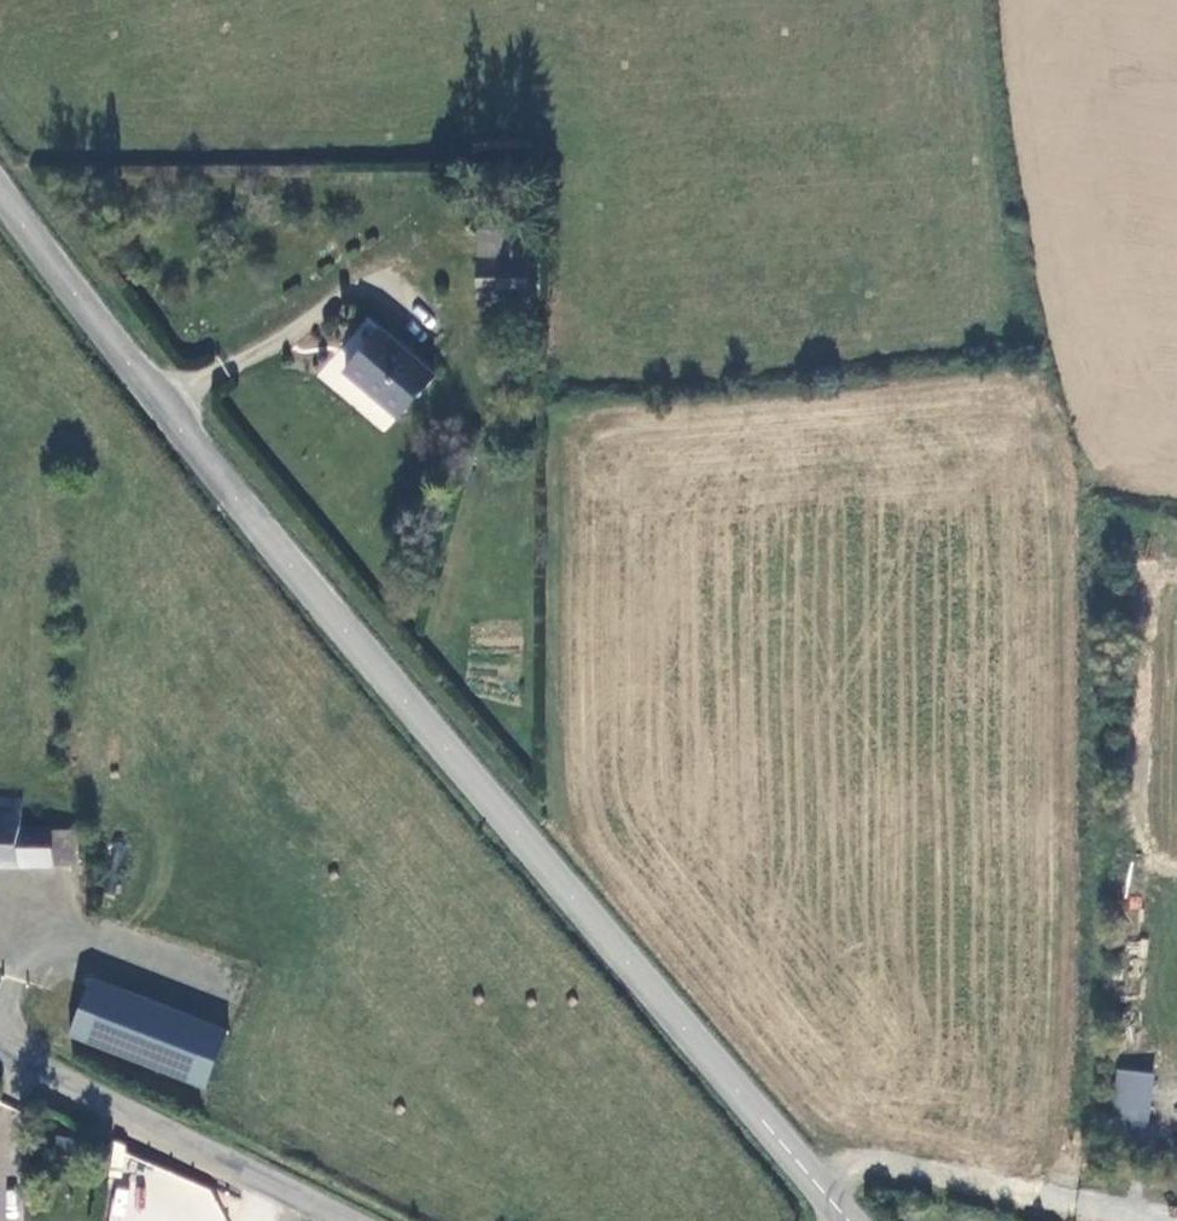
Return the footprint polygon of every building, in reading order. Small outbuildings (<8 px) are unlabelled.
[(528,310),(530,270),(479,269),(477,308),(528,310)] [(406,419),(443,380),(381,324),(344,363),(406,419)] [(61,866),(63,823),(25,823),(26,803),(0,802),(0,865),(61,866)] [(89,980),(68,1037),(203,1087),(224,1029),(89,980)] [(1116,1107),(1112,1134),(1138,1138),(1142,1112),(1116,1107)] [(114,1207),(137,1206),(136,1187),(113,1188),(114,1207)]
